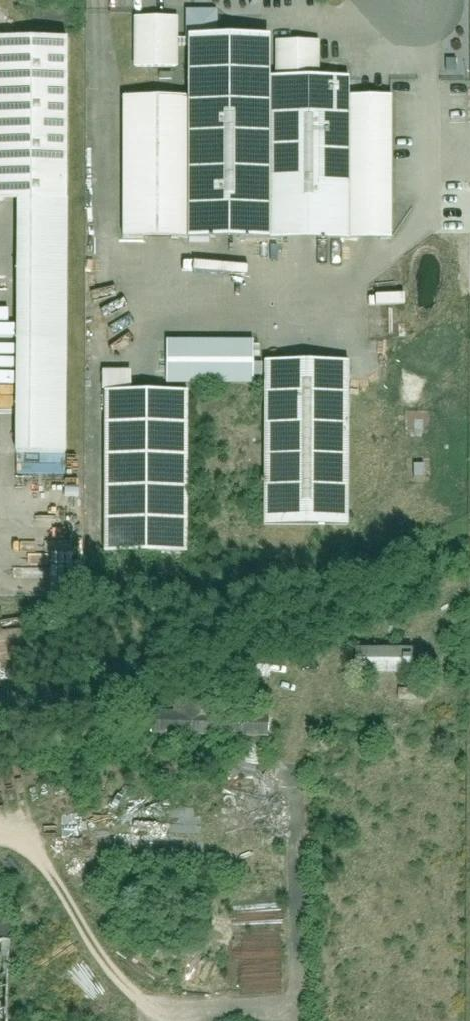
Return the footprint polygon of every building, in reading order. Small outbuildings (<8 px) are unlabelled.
[(128,67),(171,67),(171,16),(129,16),(128,67)] [(66,454),(66,32),(0,32),(0,197),(14,197),(14,454),(66,454)] [(177,95),(104,96),(106,243),(382,239),(380,93),(343,93),(343,74),(310,75),(309,34),(177,36),(177,95)] [(335,357),(248,358),(249,528),(336,527),(335,357)] [(178,552),(178,390),(89,390),(90,552),(178,552)] [(346,648),(346,673),(405,673),(405,648),(346,648)] [(201,690),(173,690),(173,707),(149,707),(149,732),(267,733),(267,711),(201,711),(201,690)]
